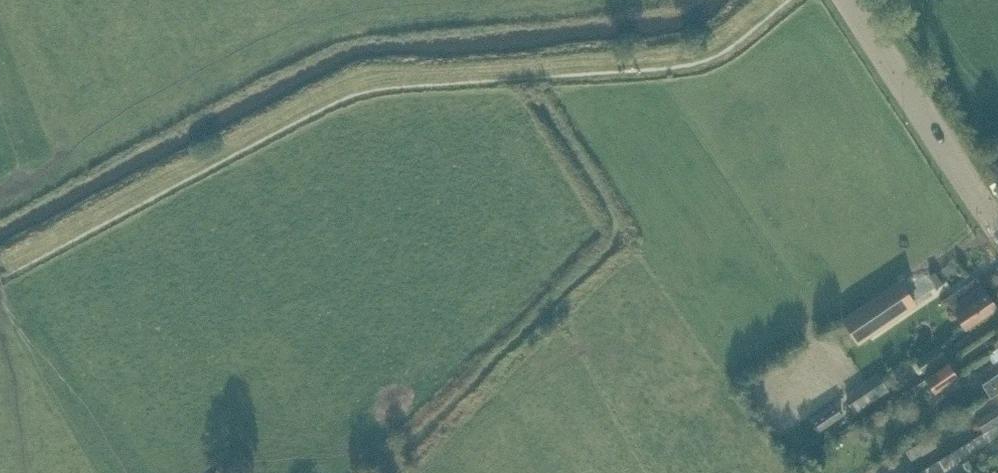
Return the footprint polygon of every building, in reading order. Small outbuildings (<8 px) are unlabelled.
[(935,272),(929,275),(937,287),(942,283),(935,272)] [(965,329),(996,308),(976,278),(945,299),(965,329)] [(915,304),(899,281),(842,319),(858,342),(915,304)] [(940,337),(946,347),(959,339),(953,329),(940,337)] [(923,374),(947,358),(937,344),(914,360),(923,374)] [(997,359),(997,347),(997,346),(986,354),(992,363),(997,359)] [(956,377),(945,363),(926,377),(936,390),(956,377)] [(981,384),(990,398),(997,392),(997,373),(981,384)] [(854,413),(888,391),(881,380),(847,402),(854,413)] [(997,421),(997,410),(996,407),(974,420),(982,432),(997,421)] [(911,461),(937,446),(930,435),(905,450),(911,461)]
